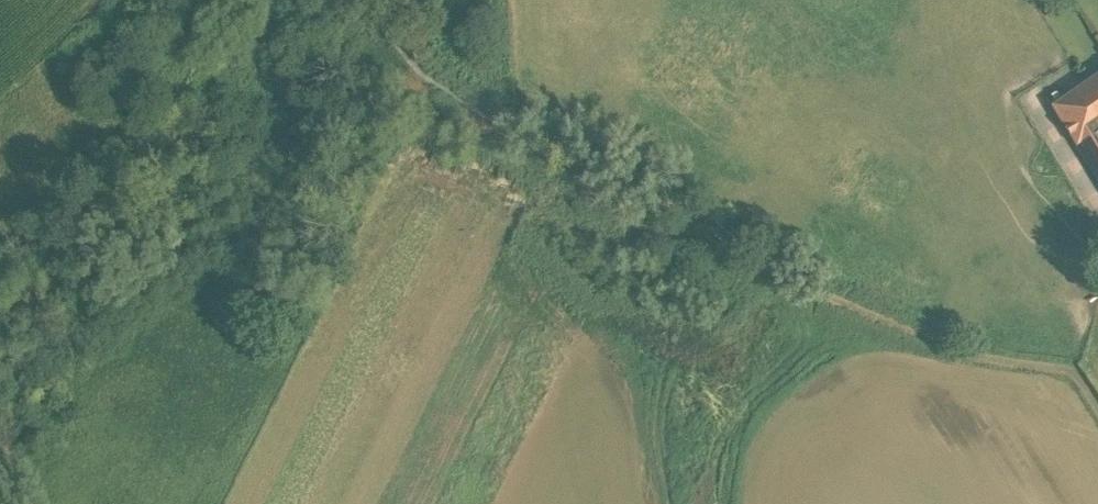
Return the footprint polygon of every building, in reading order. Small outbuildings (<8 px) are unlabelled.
[(1050,107),(1097,187),(1097,75),(1050,107)]
